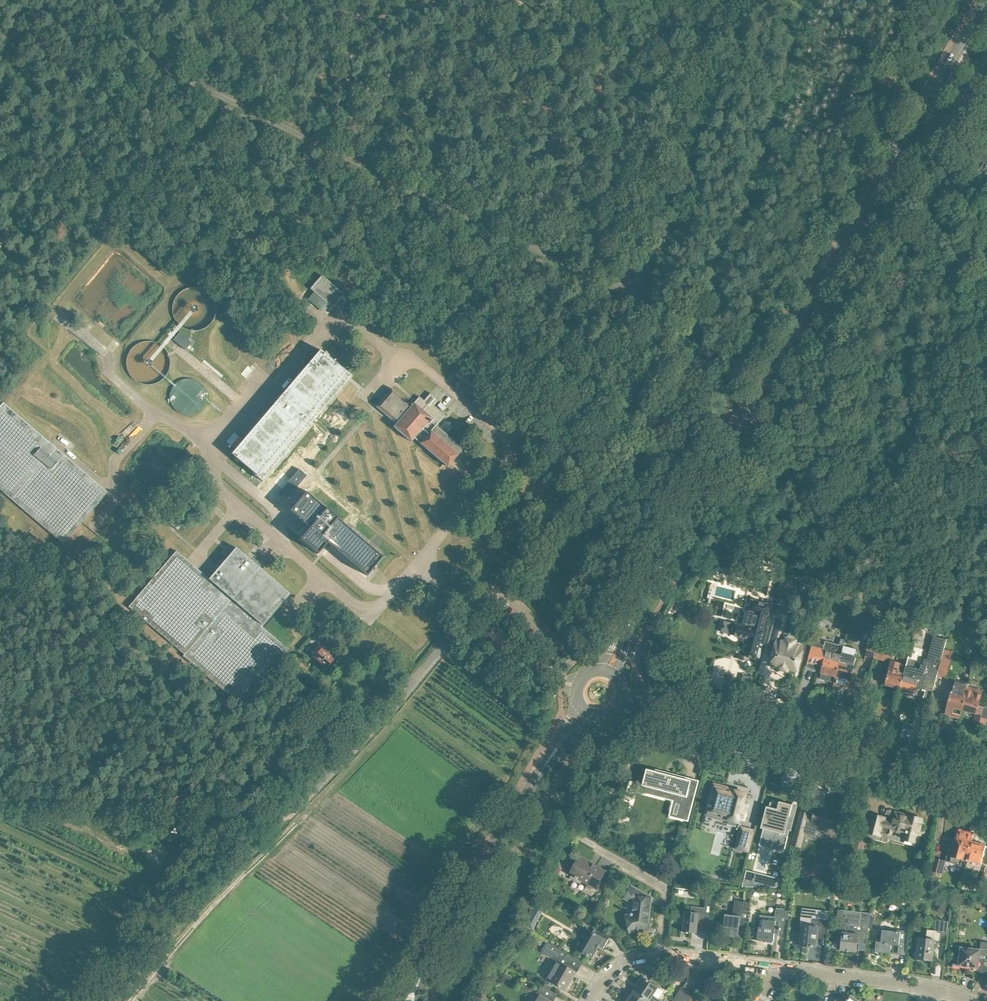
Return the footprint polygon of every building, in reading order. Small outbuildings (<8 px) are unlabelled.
[(986,172),(986,145),(981,142),(973,156),(986,164),(984,170),(986,172)] [(334,307),(345,294),(322,273),(310,287),(334,307)] [(217,309),(216,305),(215,300),(212,296),(210,293),(206,290),(202,288),(199,287),(194,286),(190,287),(185,288),(181,291),(178,293),(175,297),(173,301),(172,305),(172,309),(172,314),(174,318),(176,322),(179,325),(182,328),(187,330),(191,331),(195,331),(198,331),(203,330),(207,327),(210,325),(213,321),(215,317),(216,313),(217,309)] [(180,332),(174,339),(185,349),(186,349),(192,342),(180,332)] [(170,363),(170,362),(169,357),(168,353),(165,349),(162,346),(159,343),(155,341),(150,340),(146,340),(142,340),(138,342),(134,344),(131,347),(128,350),(126,354),(125,358),(125,363),(125,367),(127,371),(128,374),(132,378),(134,381),(138,383),(143,384),(147,385),(152,384),(155,383),(159,381),(163,378),(166,375),(168,371),(169,367),(170,363)] [(352,375),(342,367),(340,365),(340,366),(321,349),(232,454),(252,471),(252,472),(262,480),(263,480),(352,376),(351,375),(352,375)] [(455,375),(470,387),(474,382),(459,370),(455,375)] [(205,396),(205,393),(204,389),(203,387),(201,384),(198,382),(196,380),(192,379),(189,378),(185,379),(182,379),(179,381),(176,383),(174,385),(172,389),(171,392),(170,395),(170,398),(171,402),(173,405),(175,408),(177,410),(180,411),(183,413),(187,413),(191,413),(194,412),(197,411),(200,408),(202,406),(204,403),(205,400),(205,396)] [(448,467),(456,457),(459,454),(463,448),(437,426),(446,415),(434,405),(439,400),(430,392),(424,400),(419,396),(413,404),(412,403),(410,404),(392,388),(376,406),(396,423),(393,426),(411,442),(414,438),(448,467)] [(4,402),(0,406),(0,489),(63,544),(108,492),(4,402)] [(300,469),(286,485),(294,491),(307,476),(300,469)] [(294,491),(286,485),(280,492),(288,499),(294,491)] [(301,539),(318,554),(328,542),(367,576),(383,557),(338,518),(339,518),(327,507),(326,508),(307,491),(290,510),(310,527),(301,539)] [(183,524),(176,518),(171,524),(178,530),(183,524)] [(236,547),(218,568),(209,578),(262,626),(263,625),(276,609),(290,593),(259,567),(261,565),(253,559),(252,560),(236,547)] [(176,550),(129,606),(184,654),(183,656),(240,704),(287,649),(262,626),(209,578),(176,550)] [(736,567),(737,563),(720,559),(717,570),(725,572),(727,565),(736,567)] [(726,622),(723,631),(732,633),(732,634),(731,634),(749,639),(745,656),(757,659),(761,642),(762,642),(765,631),(764,630),(768,616),(769,616),(772,605),(752,599),(749,611),(748,613),(746,612),(743,623),(746,624),(745,626),(741,625),(738,624),(734,623),(734,624),(726,622)] [(775,615),(766,650),(774,652),(771,663),(780,665),(780,668),(787,670),(788,667),(797,670),(803,647),(794,644),(795,641),(787,639),(786,642),(778,640),(784,618),(775,615)] [(869,643),(866,655),(875,658),(878,645),(882,633),(882,630),(873,627),(871,636),(869,643)] [(901,688),(900,691),(914,695),(915,692),(917,685),(921,686),(921,687),(921,686),(933,689),(933,690),(938,674),(945,648),(947,640),(934,636),(928,659),(925,658),(923,665),(921,664),(921,665),(919,664),(916,662),(914,661),(911,659),(908,658),(907,665),(901,688)] [(832,642),(828,641),(825,642),(825,645),(820,644),(820,641),(819,639),(814,637),(808,662),(807,666),(807,667),(808,665),(818,668),(818,669),(819,670),(820,665),(824,665),(822,672),(836,676),(845,645),(835,643),(833,644),(832,642)] [(329,651),(323,646),(320,643),(311,653),(315,656),(313,657),(326,668),(335,658),(332,656),(328,653),(329,651)] [(859,649),(845,645),(840,662),(834,684),(849,688),(859,649)] [(878,645),(875,658),(890,662),(894,647),(887,645),(886,647),(878,645)] [(945,648),(938,674),(947,677),(950,664),(954,651),(945,648)] [(481,665),(488,657),(479,649),(472,657),(481,665)] [(493,676),(500,668),(489,660),(483,667),(493,676)] [(889,674),(886,684),(901,688),(907,665),(893,661),(890,670),(889,674)] [(962,709),(968,687),(969,683),(955,679),(948,704),(946,714),(960,718),(962,709)] [(986,718),(986,708),(979,706),(983,691),(968,687),(962,709),(976,713),(974,722),(985,724),(986,718)] [(642,783),(640,790),(684,802),(680,819),(689,821),(699,780),(698,780),(695,794),(687,792),(689,785),(683,783),(679,782),(679,779),(673,777),(649,771),(649,769),(647,769),(643,784),(642,783)] [(725,790),(714,787),(709,804),(708,806),(709,807),(707,811),(726,816),(728,817),(728,819),(729,819),(739,822),(740,820),(742,820),(742,818),(744,818),(750,797),(746,796),(747,793),(735,790),(735,792),(730,791),(730,792),(725,791),(725,790)] [(767,807),(762,828),(767,829),(765,834),(766,834),(765,838),(773,840),(771,847),(784,851),(789,830),(791,822),(788,821),(792,805),(779,802),(778,807),(770,804),(769,808),(767,807)] [(792,845),(801,847),(805,832),(815,835),(818,824),(838,829),(842,815),(815,808),(813,816),(809,815),(810,813),(801,811),(792,845)] [(870,824),(868,832),(880,835),(881,833),(888,835),(890,833),(891,829),(907,833),(905,839),(918,843),(921,832),(919,829),(922,819),(907,815),(904,816),(894,814),(892,823),(884,821),(885,818),(872,814),(870,824)] [(748,851),(753,830),(742,827),(736,848),(748,851)] [(959,830),(956,839),(950,862),(961,865),(965,851),(969,853),(972,842),(974,834),(959,830)] [(972,842),(969,853),(967,861),(986,866),(986,846),(972,842)] [(931,871),(944,874),(947,861),(934,858),(931,871)] [(590,864),(581,859),(570,879),(573,875),(576,876),(575,878),(578,879),(579,878),(588,884),(585,890),(593,894),(606,871),(597,865),(595,868),(589,864),(590,864)] [(747,870),(742,887),(775,887),(777,878),(764,875),(762,883),(745,878),(748,870),(747,870)] [(627,895),(626,896),(634,901),(633,905),(635,905),(634,913),(632,912),(632,916),(630,917),(633,931),(648,928),(651,898),(648,897),(648,896),(632,886),(627,895)] [(819,892),(818,899),(831,900),(832,893),(819,892)] [(683,931),(686,932),(686,933),(688,933),(688,932),(697,933),(698,928),(702,928),(702,929),(710,930),(713,896),(706,895),(705,908),(692,906),(691,912),(686,911),(683,931)] [(719,921),(719,924),(720,927),(723,928),(724,928),(724,929),(723,929),(723,931),(724,932),(723,936),(738,938),(740,926),(748,926),(749,916),(749,909),(750,902),(736,900),(734,915),(726,914),(725,919),(724,919),(721,919),(719,921)] [(787,936),(788,926),(790,911),(776,909),(775,916),(760,914),(757,940),(774,942),(775,934),(787,936)] [(867,942),(870,913),(838,909),(836,933),(843,934),(841,950),(847,951),(849,951),(849,949),(856,950),(856,952),(857,952),(858,941),(867,942)] [(827,939),(828,929),(829,920),(813,918),(813,915),(802,914),(800,926),(804,926),(802,945),(801,944),(801,945),(803,945),(803,946),(809,947),(809,946),(816,947),(817,938),(827,939)] [(948,935),(949,921),(950,917),(946,916),(945,921),(936,920),(935,930),(927,930),(926,939),(919,938),(917,959),(933,960),(935,940),(939,941),(940,934),(948,935)] [(611,935),(603,930),(597,926),(594,931),(587,927),(575,947),(592,958),(597,950),(594,948),(596,944),(604,948),(611,935)] [(906,955),(907,945),(908,932),(883,929),(882,939),(877,939),(875,950),(891,952),(892,943),(899,944),(898,954),(906,955)] [(986,970),(986,942),(981,941),(980,949),(961,947),(960,954),(954,954),(953,966),(953,965),(972,967),(972,968),(978,969),(978,970),(984,974),(986,970)] [(548,942),(544,948),(560,957),(558,961),(548,979),(559,985),(559,986),(561,987),(561,986),(566,989),(576,971),(575,971),(581,961),(583,963),(583,962),(575,957),(548,942)] [(635,991),(650,1000),(662,1000),(653,995),(658,987),(649,981),(649,980),(647,979),(647,980),(643,977),(635,991)] [(550,989),(543,985),(538,993),(543,996),(541,999),(539,998),(537,1000),(554,1000),(558,994),(550,989)] [(688,990),(682,987),(674,998),(678,1000),(680,1000),(688,990)] [(693,994),(688,990),(680,1000),(688,1000),(693,994)] [(635,991),(628,1000),(650,1000),(635,991)]
